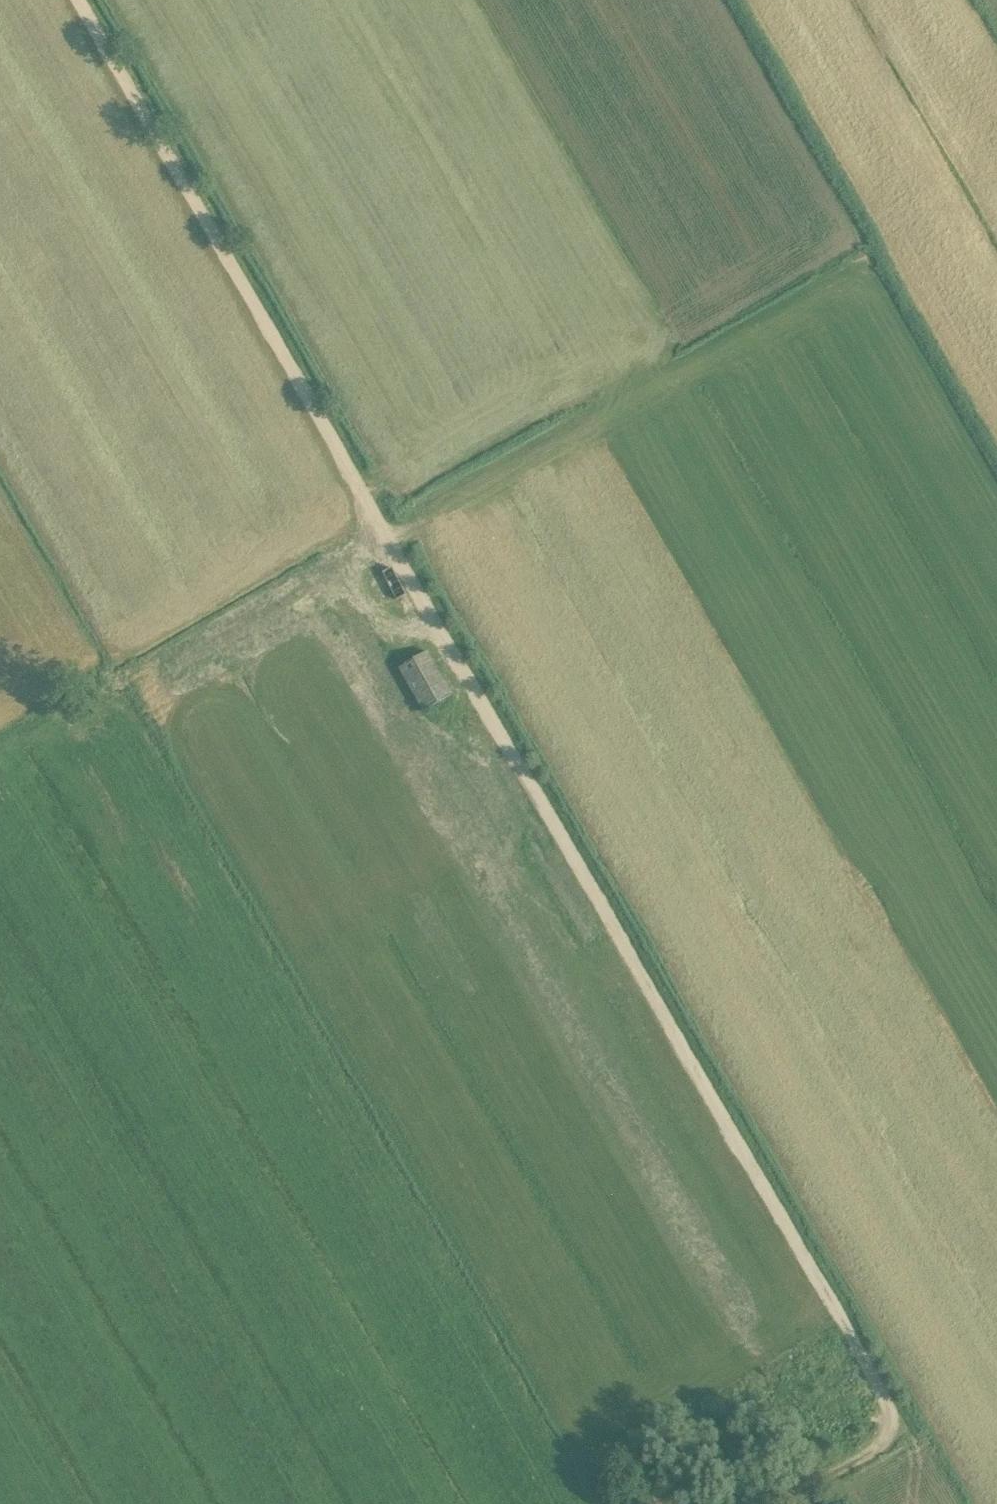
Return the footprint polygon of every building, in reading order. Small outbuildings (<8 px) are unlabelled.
[(398,667),(423,711),(451,695),(427,651),(398,667)]
